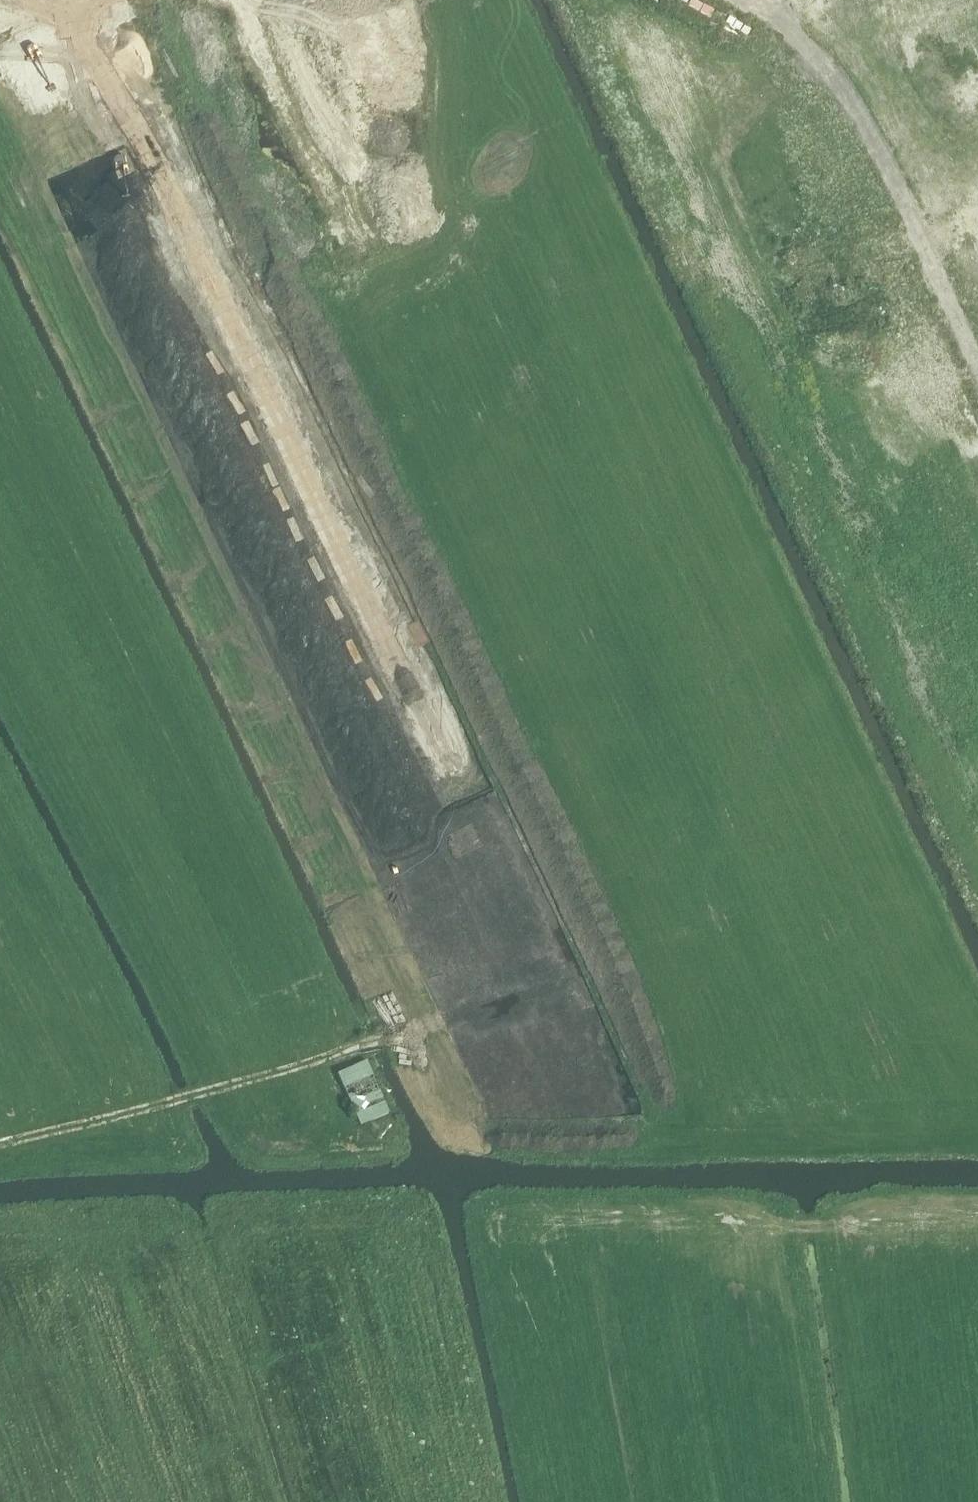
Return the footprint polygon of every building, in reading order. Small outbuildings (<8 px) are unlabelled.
[(337,1073),(360,1124),(389,1111),(366,1060),(337,1073)]
